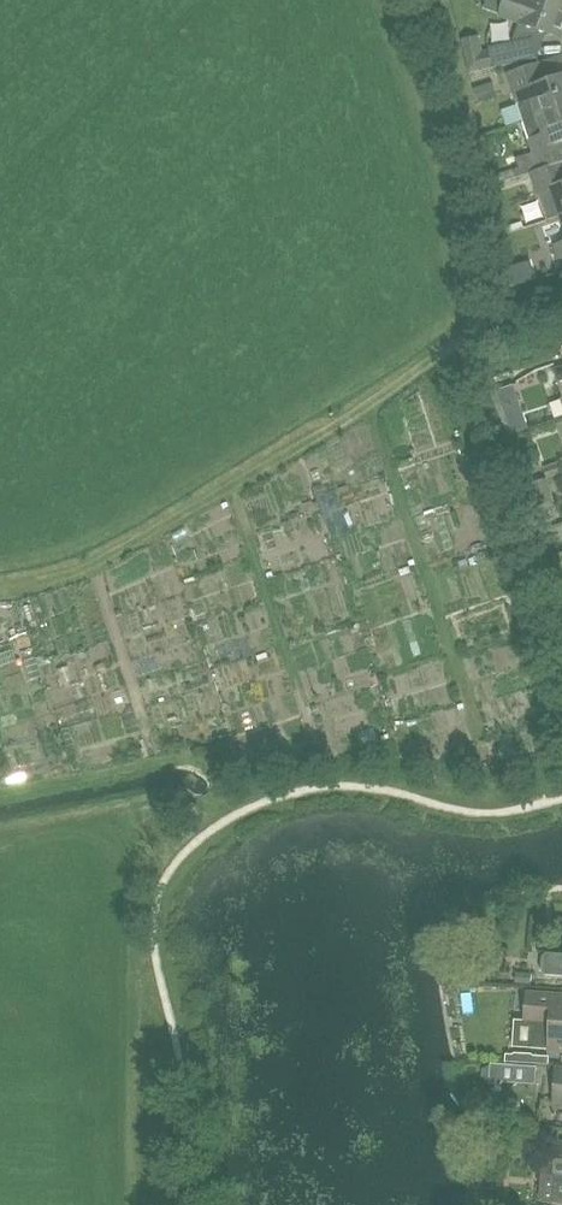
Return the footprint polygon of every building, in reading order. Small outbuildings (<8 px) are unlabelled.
[(561,35),(561,4),(552,0),(502,0),(496,16),(561,39),(561,35)] [(488,47),(489,50),(483,52),(479,35),(458,39),(466,72),(480,69),(493,66),(493,68),(539,59),(533,36),(488,47)] [(540,63),(507,75),(517,106),(523,123),(561,109),(561,55),(540,63)] [(523,123),(528,141),(535,161),(513,169),(516,179),(561,163),(561,109),(523,123)] [(516,179),(519,186),(532,182),(538,197),(539,196),(547,220),(560,215),(561,217),(561,216),(561,163),(516,179)] [(525,390),(511,394),(520,432),(534,429),(525,390)] [(46,622),(85,617),(82,595),(58,598),(59,608),(44,609),(46,622)] [(546,953),(542,957),(541,971),(544,975),(561,976),(561,954),(546,953)] [(528,993),(526,1021),(538,1022),(536,1048),(550,1049),(550,1050),(561,1050),(561,995),(528,993)] [(557,1149),(551,1148),(546,1152),(544,1168),(548,1173),(557,1174),(554,1197),(558,1202),(561,1202),(561,1146),(557,1146),(557,1149)]
